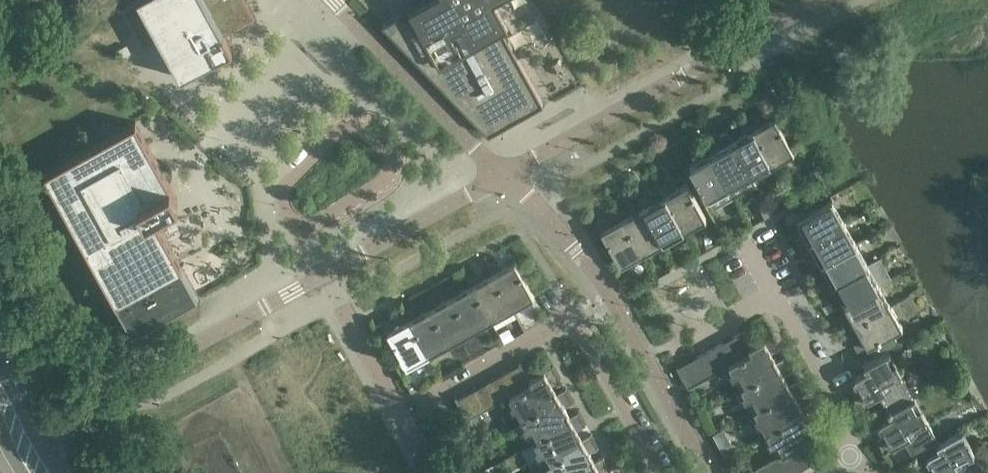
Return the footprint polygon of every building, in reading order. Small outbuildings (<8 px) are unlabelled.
[(159,39),(181,78),(232,49),(224,34),(248,20),(255,17),(246,0),(133,0),(120,7),(143,48),(159,39)] [(382,24),(489,135),(543,104),(501,29),(508,25),(494,0),(426,0),(382,24)] [(774,117),(769,108),(762,112),(767,121),(774,117)] [(774,117),(767,121),(753,129),(773,164),(794,152),(775,117),(774,117)] [(753,129),(748,119),(741,123),(746,133),(753,129)] [(44,171),(132,331),(198,295),(153,213),(178,199),(135,121),(44,171)] [(753,129),(746,133),(732,141),(752,176),(773,164),(753,129)] [(732,141),(727,131),(720,135),(725,145),(732,141)] [(732,141),(725,145),(711,152),(731,187),(752,176),(732,141)] [(711,152),(706,143),(699,147),(704,156),(711,152)] [(711,152),(704,156),(690,164),(709,199),(731,187),(711,152)] [(672,191),(667,182),(660,186),(665,195),(672,191)] [(687,183),(672,191),(665,195),(684,230),(706,218),(687,183)] [(651,203),(646,193),(639,197),(644,207),(651,203)] [(665,195),(651,203),(644,207),(663,242),(684,230),(665,195)] [(810,241),(844,221),(832,199),(797,219),(805,233),(796,239),(800,246),(810,241)] [(630,215),(625,205),(618,209),(623,219),(630,215)] [(644,207),(630,215),(623,219),(642,253),(663,242),(644,207)] [(609,226),(604,216),(597,220),(602,230),(609,226)] [(609,226),(602,230),(601,230),(621,265),(642,253),(623,219),(609,226)] [(811,267),(821,262),(856,242),(844,221),(810,241),(817,254),(807,260),(811,267)] [(823,288),(833,283),(868,263),(856,242),(821,262),(829,275),(819,281),(823,288)] [(500,269),(495,259),(488,263),(493,273),(500,269)] [(515,261),(500,269),(493,273),(513,308),(534,296),(515,261)] [(844,304),(879,284),(868,263),(833,283),(840,296),(831,302),(835,309),(844,304)] [(479,281),(474,271),(467,275),(472,285),(479,281)] [(493,273),(479,281),(472,285),(492,320),(513,308),(493,273)] [(458,292),(453,283),(446,287),(451,296),(458,292)] [(846,330),(856,325),(891,305),(879,284),(844,304),(852,317),(842,323),(846,330)] [(472,285),(458,292),(451,296),(471,331),(492,320),(472,285)] [(437,304),(432,294),(425,298),(430,308),(437,304)] [(451,296),(437,304),(430,308),(450,343),(471,331),(451,296)] [(892,332),(903,327),(891,305),(856,325),(863,338),(854,344),(858,351),(867,346),(873,356),(898,343),(892,332)] [(416,316),(411,306),(404,310),(409,320),(416,316)] [(430,308),(416,316),(409,320),(428,355),(450,343),(430,308)] [(395,327),(390,317),(383,322),(388,331),(395,327)] [(395,327),(388,331),(388,332),(407,367),(428,355),(409,320),(395,327)] [(750,346),(742,332),(733,338),(743,357),(753,352),(750,346)] [(776,362),(771,352),(780,347),(773,334),(750,346),(753,352),(743,357),(734,362),(729,365),(741,387),(765,374),(762,370),(776,362)] [(743,357),(733,338),(724,343),(734,362),(743,357)] [(734,362),(724,343),(715,348),(725,367),(729,365),(734,362)] [(725,367),(715,348),(705,353),(716,372),(725,367)] [(914,395),(890,352),(864,366),(866,370),(855,377),(861,388),(852,393),(859,406),(882,393),(890,408),(914,395)] [(716,372),(705,353),(696,358),(707,377),(716,372)] [(789,385),(789,384),(783,375),(793,370),(785,357),(776,362),(762,370),(765,374),(741,387),(754,410),(777,397),(775,392),(789,385)] [(707,377),(696,358),(687,363),(698,382),(707,377)] [(532,383),(529,379),(520,362),(519,362),(520,364),(511,369),(522,389),(532,383)] [(698,382),(687,363),(677,368),(688,388),(698,382)] [(557,394),(551,384),(561,379),(553,366),(529,379),(532,383),(522,389),(513,394),(509,396),(522,419),(545,406),(543,402),(557,394)] [(522,389),(511,369),(502,374),(513,394),(522,389)] [(513,394),(502,374),(493,379),(504,399),(509,396),(513,394)] [(504,399),(493,379),(484,384),(495,404),(504,399)] [(801,407),(796,398),(805,392),(798,379),(789,384),(789,385),(775,392),(777,397),(754,410),(766,433),(790,420),(787,415),(802,407),(801,407)] [(495,404),(484,384),(475,389),(486,409),(495,404)] [(570,417),(569,416),(564,407),(573,402),(566,388),(557,394),(543,402),(545,406),(522,419),(535,442),(558,429),(555,424),(570,417)] [(486,409),(475,389),(466,394),(477,414),(486,409)] [(477,414),(466,394),(457,399),(456,397),(455,397),(465,415),(467,419),(477,414)] [(938,444),(928,427),(930,426),(914,395),(890,408),(888,409),(891,416),(880,422),(886,434),(877,439),(884,451),(907,439),(915,454),(913,455),(917,462),(928,456),(940,450),(937,444),(938,444)] [(815,431),(809,420),(818,415),(810,402),(801,407),(802,407),(787,415),(790,420),(766,433),(779,455),(784,452),(793,447),(803,442),(801,438),(815,431)] [(582,439),(577,430),(586,424),(578,411),(569,416),(570,417),(555,424),(558,429),(535,442),(547,465),(571,452),(568,447),(582,439)] [(938,444),(937,444),(940,450),(928,456),(934,467),(925,472),(926,472),(952,472),(955,472),(986,472),(963,430),(938,444)] [(595,462),(589,452),(598,447),(591,434),(582,439),(568,447),(571,452),(547,465),(552,472),(582,472),(581,470),(595,462)] [(813,461),(803,442),(793,447),(804,466),(813,461)] [(804,466),(793,447),(784,452),(795,471),(804,466)] [(784,452),(779,455),(775,457),(784,472),(792,472),(795,471),(784,452)] [(611,470),(604,457),(595,462),(581,470),(582,472),(605,472),(611,470)] [(775,457),(766,462),(772,472),(784,472),(775,457)] [(766,462),(757,467),(760,472),(772,472),(766,462)]
